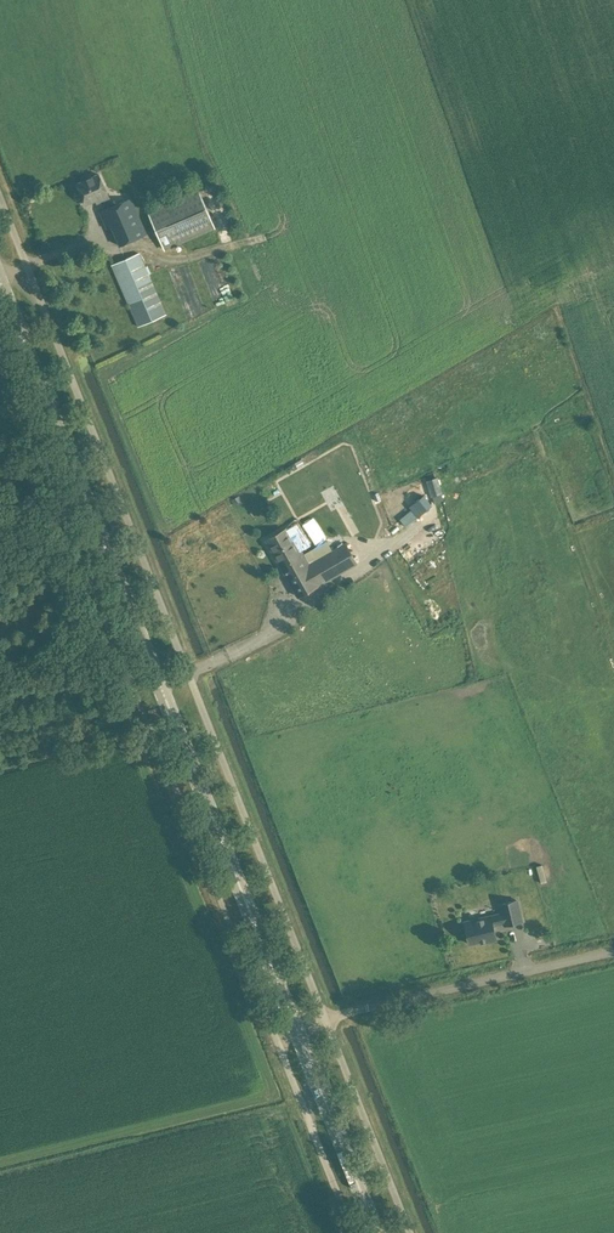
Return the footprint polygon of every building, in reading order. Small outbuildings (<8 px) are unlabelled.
[(99,174),(88,179),(76,185),(85,205),(95,200),(96,203),(103,199),(107,208),(99,212),(106,228),(111,227),(119,245),(147,233),(131,198),(113,206),(99,174)] [(148,212),(164,248),(215,225),(199,189),(148,212)] [(138,253),(122,260),(111,265),(138,327),(165,315),(138,253)] [(301,458),(295,462),(298,468),(304,464),(301,458)] [(439,485),(429,488),(431,496),(433,496),(435,501),(443,499),(441,493),(439,485)] [(414,502),(410,506),(412,508),(418,516),(422,512),(431,505),(423,495),(414,502)] [(288,527),(277,534),(266,540),(298,596),(357,563),(346,544),(309,565),(288,527)] [(501,913),(476,919),(464,922),(469,943),(486,939),(486,941),(496,939),(493,924),(495,924),(495,925),(504,923),(504,925),(522,921),(517,900),(499,904),(501,913)]
